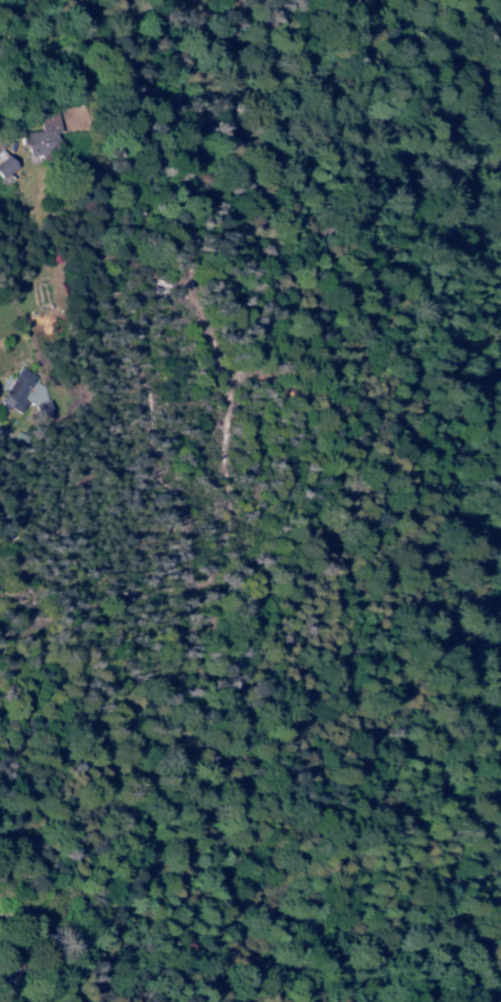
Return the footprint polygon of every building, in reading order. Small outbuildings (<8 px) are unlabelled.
[(40,132),(25,132),(26,155),(56,154),(55,134),(59,134),(58,113),(39,114),(40,132)] [(1,151),(0,151),(0,180),(15,169),(1,151)] [(18,368),(0,401),(0,407),(7,411),(9,408),(19,413),(25,402),(21,400),(34,377),(18,368)] [(51,415),(47,401),(36,404),(40,419),(51,415)]
